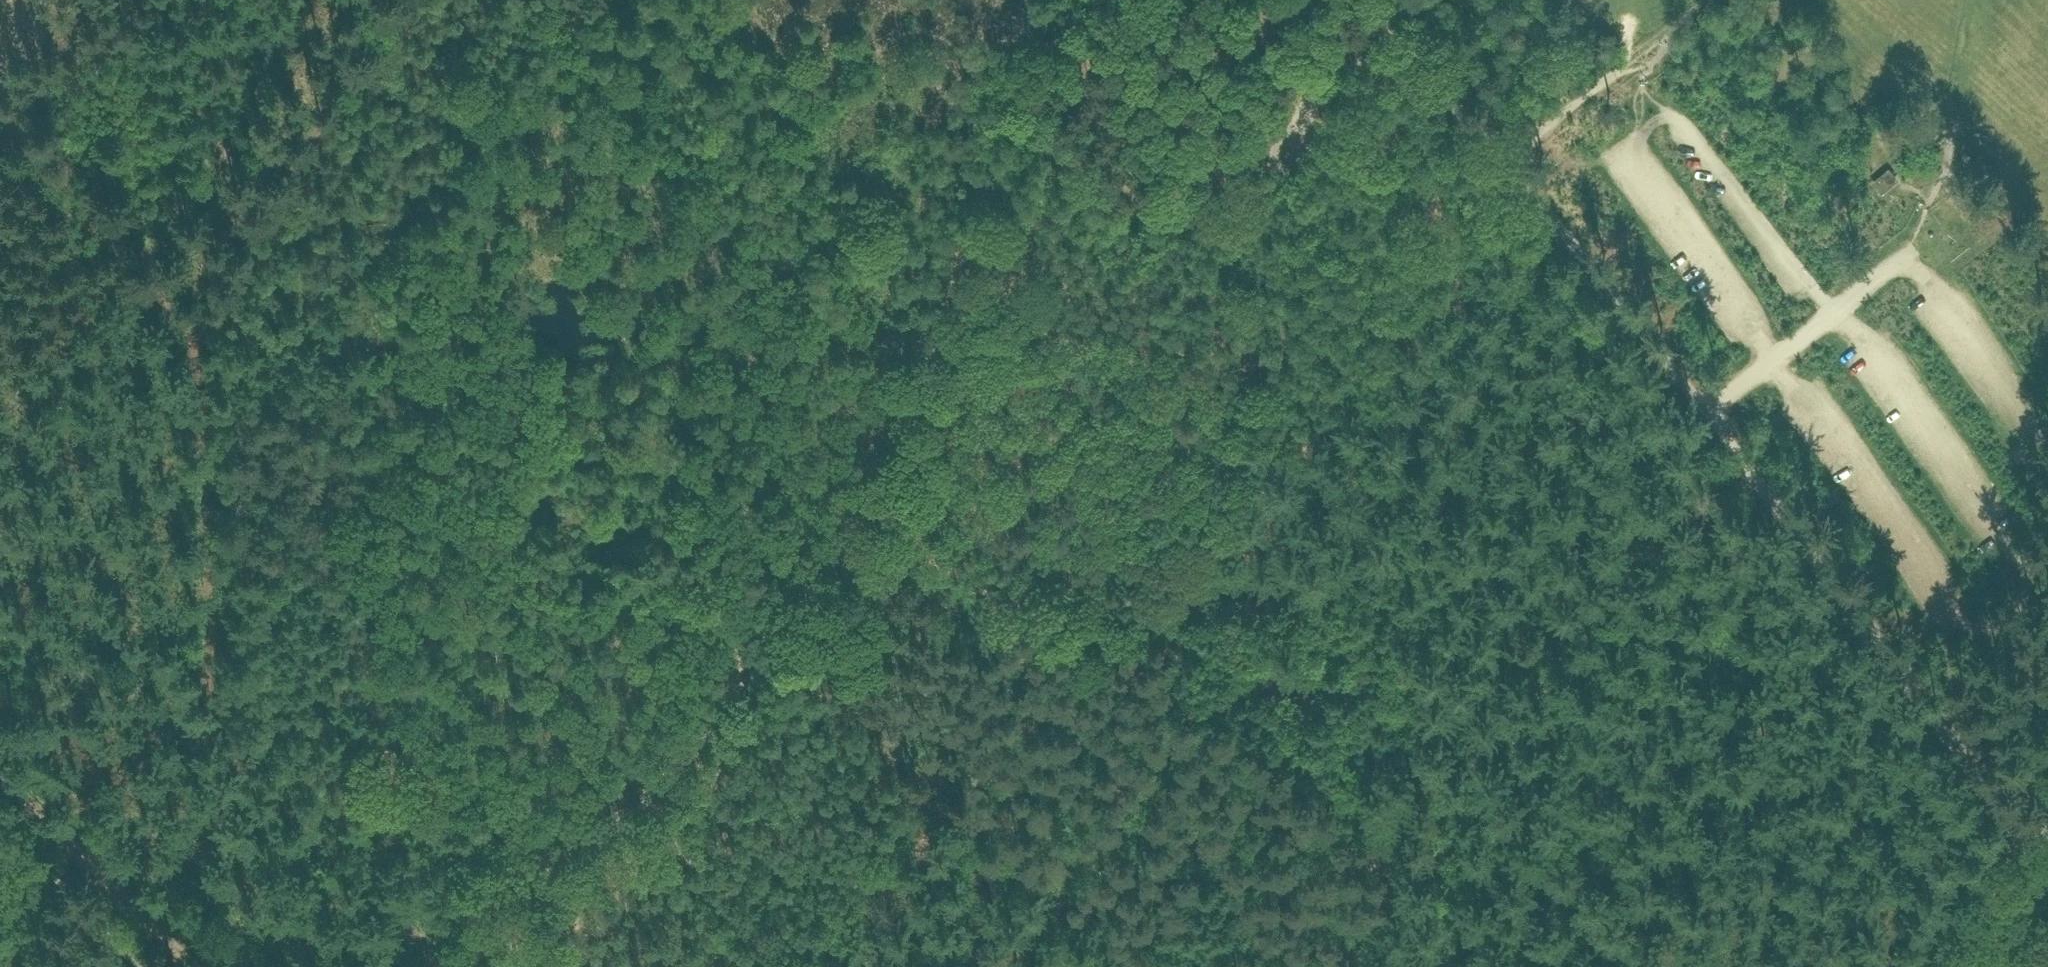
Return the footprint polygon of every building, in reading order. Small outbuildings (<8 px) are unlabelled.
[(1888,172),(1873,185),(1881,195),(1897,182),(1888,172)]
